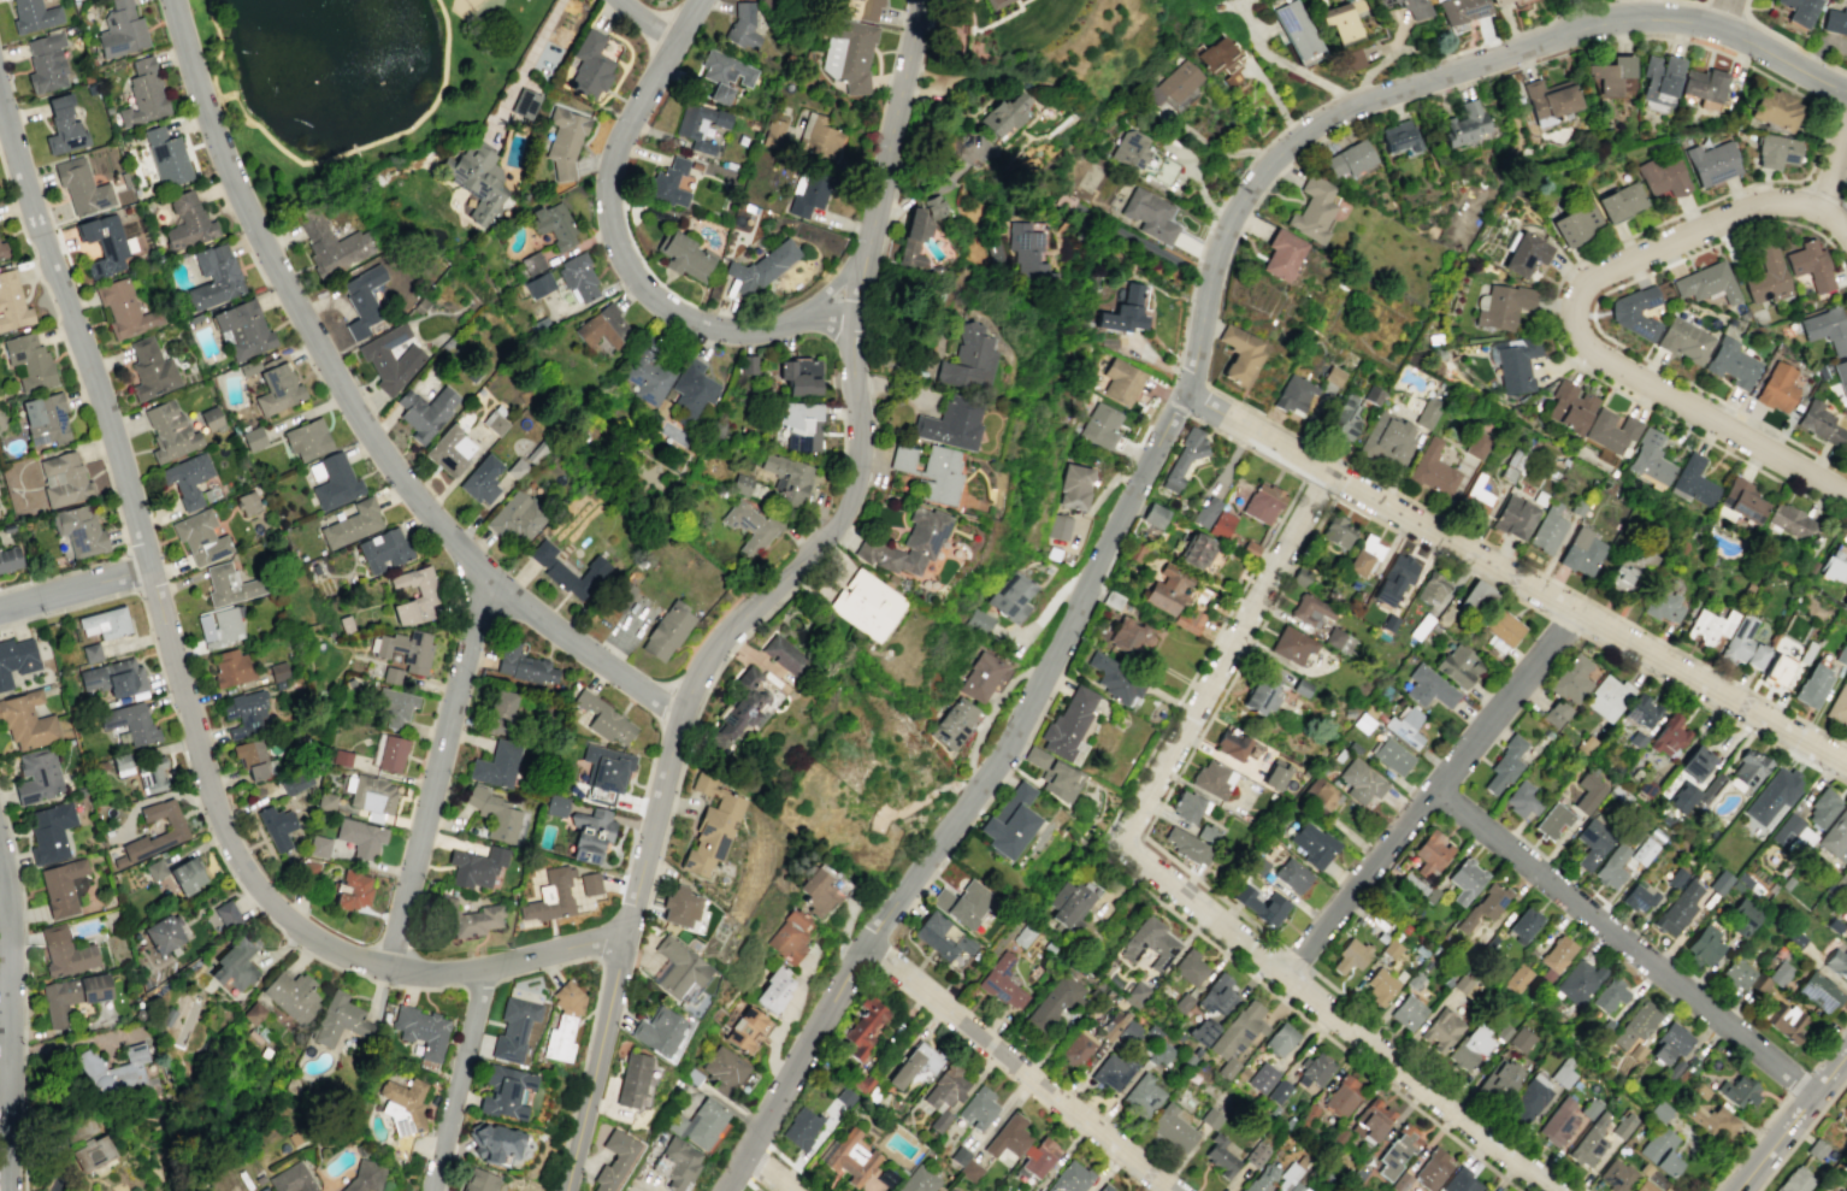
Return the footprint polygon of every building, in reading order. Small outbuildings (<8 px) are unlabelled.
[(13,6),(12,0),(40,0),(43,10),(59,5),(64,22),(14,36),(10,19),(16,18),(12,6),(13,6)] [(112,8),(110,0),(132,0),(134,6),(131,6),(135,17),(141,16),(149,46),(102,59),(95,35),(98,35),(98,31),(106,29),(102,16),(106,10),(112,8)] [(844,17),(878,22),(882,0),(847,0),(844,17)] [(989,9),(1011,0),(985,0),(989,9)] [(1427,0),(1381,0),(1383,6),(1401,0),(1404,10),(1409,8),(1413,21),(1432,15),(1427,0)] [(1448,25),(1451,34),(1467,29),(1464,22),(1468,20),(1468,19),(1473,18),(1474,19),(1491,13),(1486,0),(1444,0),(1440,1),(1447,25),(1448,25)] [(1790,11),(1784,22),(1804,33),(1822,2),(1818,0),(1776,0),(1775,2),(1790,11)] [(734,1),(754,1),(754,25),(750,31),(761,37),(754,48),(743,42),(740,48),(722,37),(734,17),(734,1)] [(1297,60),(1274,11),(1297,1),(1320,51),(1297,60)] [(1350,4),(1361,36),(1338,43),(1332,25),(1324,28),(1320,13),(1350,4)] [(1846,37),(1846,9),(1842,7),(1841,12),(1827,10),(1822,31),(1846,37)] [(877,26),(831,17),(820,73),(846,78),(844,92),(864,96),(877,26)] [(608,72),(613,75),(602,93),(598,92),(592,101),(567,87),(567,82),(573,71),(572,70),(577,60),(570,55),(586,26),(606,37),(596,53),(614,63),(608,72)] [(25,41),(61,30),(65,45),(59,47),(66,72),(64,73),(66,86),(31,95),(25,73),(31,72),(28,57),(29,57),(25,41)] [(1195,57),(1215,79),(1218,76),(1231,90),(1243,78),(1233,68),(1244,58),(1221,33),(1195,57)] [(722,84),(725,78),(731,81),(734,73),(740,76),(737,82),(749,88),(757,70),(707,47),(698,65),(703,67),(700,76),(714,83),(707,99),(725,107),(733,89),(722,84)] [(1346,72),(1364,65),(1358,48),(1340,55),(1346,72)] [(1639,104),(1670,111),(1682,59),(1662,54),(1661,58),(1646,54),(1641,76),(1645,78),(1639,104)] [(131,61),(149,55),(155,76),(158,75),(161,86),(159,87),(161,95),(164,94),(170,113),(122,129),(116,111),(128,106),(130,112),(135,110),(128,86),(130,86),(128,78),(136,76),(131,61)] [(1632,56),(1611,55),(1611,64),(1587,64),(1586,78),(1598,78),(1597,96),(1618,97),(1619,77),(1632,77),(1632,56)] [(1156,107),(1165,99),(1172,107),(1203,78),(1184,57),(1144,94),(1156,107)] [(1728,74),(1706,68),(1704,73),(1686,68),(1679,93),(1719,104),(1728,74)] [(1521,83),(1535,126),(1542,123),(1541,119),(1579,107),(1571,80),(1542,89),(1539,78),(1521,83)] [(1751,112),(1763,118),(1764,113),(1793,128),(1802,108),(1799,106),(1804,98),(1777,84),(1776,88),(1766,83),(1751,112)] [(509,111),(520,87),(539,95),(529,119),(509,111)] [(1001,99),(978,120),(996,139),(1033,105),(1019,90),(1005,103),(1001,99)] [(46,99),(70,93),(73,105),(69,106),(72,116),(70,116),(72,120),(77,119),(81,131),(85,130),(89,145),(49,155),(43,137),(54,134),(49,117),(51,116),(46,99)] [(1446,147),(1475,139),(1474,134),(1487,131),(1477,97),(1459,102),(1463,115),(1443,121),(1446,131),(1442,132),(1446,147)] [(675,135),(691,139),(688,150),(713,155),(715,144),(701,140),(705,123),(728,128),(731,114),(683,102),(675,135)] [(571,157),(574,178),(554,181),(551,159),(543,157),(555,124),(545,120),(553,105),(590,118),(584,135),(580,134),(571,157)] [(837,159),(842,130),(824,127),(826,115),(805,111),(798,151),(837,159)] [(777,149),(785,123),(770,118),(761,144),(777,149)] [(1408,146),(1410,153),(1420,151),(1411,119),(1379,128),(1386,153),(1408,146)] [(142,130),(161,124),(166,138),(178,135),(191,177),(159,188),(144,146),(147,145),(142,130)] [(1110,158),(1168,185),(1178,163),(1145,148),(1149,138),(1125,127),(1110,158)] [(1758,163),(1763,131),(1801,137),(1798,161),(1781,159),(1780,165),(1758,163)] [(1362,136),(1375,161),(1373,163),(1375,166),(1353,179),(1351,175),(1349,176),(1347,173),(1340,178),(1338,173),(1332,178),(1321,160),(1362,136)] [(496,155),(472,138),(467,147),(447,176),(478,197),(465,217),(480,226),(490,214),(494,217),(500,208),(496,205),(506,190),(497,184),(501,178),(500,167),(491,163),(496,155)] [(1742,172),(1730,140),(1701,150),(1698,144),(1684,150),(1698,188),(1742,172)] [(1673,152),(1636,167),(1650,201),(1668,194),(1670,198),(1690,190),(1673,152)] [(52,165),(83,154),(93,187),(107,182),(114,204),(75,217),(64,187),(59,188),(52,165)] [(689,160),(670,155),(665,173),(654,170),(646,197),(684,208),(689,192),(674,187),(678,174),(684,176),(689,160)] [(821,209),(830,178),(800,169),(787,213),(807,219),(810,206),(821,209)] [(1334,185),(1306,172),(1298,190),(1308,194),(1298,214),(1290,211),(1284,225),(1321,243),(1327,231),(1322,229),(1334,205),(1327,201),(1334,185)] [(1607,223),(1647,207),(1636,181),(1596,198),(1607,223)] [(1169,245),(1178,225),(1167,221),(1174,204),(1134,187),(1123,213),(1141,222),(1137,231),(1169,245)] [(170,195),(191,188),(196,204),(197,202),(200,210),(201,208),(205,219),(207,218),(208,222),(214,220),(219,236),(170,253),(161,230),(182,223),(179,216),(179,214),(175,214),(170,211),(169,206),(170,202),(171,200),(170,195)] [(923,200),(931,220),(947,214),(940,194),(923,200)] [(529,220),(533,232),(536,231),(538,235),(549,229),(554,240),(550,241),(556,252),(574,243),(571,235),(574,234),(559,201),(543,210),(541,205),(530,210),(533,218),(529,220)] [(1563,246),(1603,229),(1590,201),(1551,219),(1563,246)] [(332,242),(317,204),(294,214),(318,275),(376,252),(367,228),(332,242)] [(899,264),(923,268),(925,255),(921,255),(928,211),(907,208),(899,264)] [(73,225),(114,211),(129,255),(123,258),(126,269),(98,278),(93,278),(89,276),(87,272),(85,266),(88,263),(92,260),(101,257),(95,238),(83,242),(83,240),(79,241),(73,225)] [(1018,278),(1048,278),(1048,263),(1042,263),(1042,232),(1031,232),(1031,221),(1011,221),(1011,250),(1018,250),(1018,278)] [(1276,226),(1306,243),(1284,283),(1259,270),(1270,248),(1265,246),(1276,226)] [(655,251),(668,257),(663,266),(677,273),(679,271),(701,282),(714,255),(694,246),(696,242),(667,228),(655,251)] [(1526,280),(1534,261),(1545,265),(1553,245),(1519,230),(1502,269),(1526,280)] [(1004,251),(996,233),(984,238),(993,256),(1004,251)] [(1798,242),(1813,237),(1817,249),(1822,248),(1829,269),(1827,269),(1834,288),(1813,294),(1806,271),(1790,276),(1782,254),(1800,248),(1798,242)] [(1742,276),(1751,301),(1770,295),(1771,299),(1792,291),(1775,238),(1754,246),(1762,270),(1742,276)] [(8,257),(0,259),(0,242),(4,241),(8,257)] [(190,252),(208,246),(210,247),(225,241),(244,291),(193,312),(184,290),(211,281),(207,273),(200,277),(190,252)] [(525,276),(518,260),(538,250),(545,266),(525,276)] [(556,270),(561,266),(559,264),(583,252),(589,263),(585,264),(596,283),(592,284),(597,294),(580,302),(572,288),(566,290),(556,270)] [(1721,259),(1740,300),(1725,307),(1718,290),(1692,301),(1688,293),(1677,297),(1670,281),(1721,259)] [(377,264),(384,278),(365,289),(380,317),(365,325),(368,334),(352,343),(342,325),(355,317),(343,296),(346,294),(341,284),(377,264)] [(35,323),(0,332),(0,272),(13,269),(24,308),(30,306),(35,323)] [(523,283),(547,271),(555,285),(531,299),(523,283)] [(93,287),(126,275),(134,294),(132,295),(138,314),(159,308),(165,324),(113,342),(106,322),(111,320),(105,305),(100,306),(93,287)] [(1098,328),(1131,332),(1132,328),(1144,329),(1146,315),(1141,314),(1145,285),(1128,283),(1125,304),(1118,303),(1117,314),(1100,312),(1098,328)] [(1512,331),(1516,307),(1531,310),(1534,290),(1489,283),(1487,296),(1478,294),(1473,325),(1512,331)] [(1652,284),(1659,302),(1642,308),(1642,307),(1637,309),(1637,313),(1645,318),(1646,317),(1660,324),(1650,343),(1612,323),(1612,320),(1610,320),(1609,311),(1610,301),(1611,301),(1612,299),(1636,288),(1637,290),(1652,284)] [(208,314),(253,296),(266,331),(270,330),(276,344),(232,361),(225,344),(231,342),(226,330),(217,334),(208,314)] [(571,330),(607,301),(616,313),(615,314),(631,335),(612,350),(598,334),(594,338),(595,340),(585,348),(571,330)] [(1845,325),(1846,334),(1846,353),(1833,358),(1828,340),(1825,341),(1823,335),(1805,341),(1798,320),(1825,311),(1824,308),(1836,305),(1843,325),(1845,325)] [(1671,314),(1713,338),(1698,366),(1684,359),(1686,358),(1674,350),(1671,354),(1653,344),(1671,314)] [(987,392),(996,351),(990,350),(992,337),(982,335),(984,326),(963,321),(953,363),(939,359),(935,380),(987,392)] [(403,322),(411,336),(386,348),(394,361),(409,343),(426,356),(389,399),(373,385),(378,379),(367,359),(362,361),(355,348),(403,322)] [(1225,323),(1216,338),(1231,347),(1228,349),(1234,353),(1229,362),(1228,361),(1222,372),(1222,373),(1221,376),(1229,379),(1228,381),(1243,389),(1263,353),(1257,349),(1262,342),(1225,323)] [(2,341),(8,365),(23,361),(26,376),(18,378),(22,394),(58,384),(52,361),(49,361),(46,350),(43,352),(41,344),(37,344),(34,331),(13,336),(13,337),(2,341)] [(1704,367),(1718,376),(1722,370),(1734,376),(1730,382),(1745,390),(1760,361),(1734,348),(1739,341),(1722,332),(1704,367)] [(128,343),(152,334),(161,359),(170,355),(181,384),(136,402),(130,387),(138,383),(131,364),(136,361),(128,343)] [(655,408),(675,373),(651,360),(660,343),(645,334),(621,378),(636,386),(631,395),(655,408)] [(1502,395),(1532,390),(1527,357),(1540,355),(1536,335),(1507,340),(1508,346),(1494,348),(1502,395)] [(260,364),(278,355),(285,371),(289,370),(295,384),(300,382),(307,399),(261,418),(253,397),(266,391),(258,372),(262,370),(260,364)] [(689,355),(704,365),(698,373),(719,385),(716,391),(718,391),(710,405),(703,400),(686,429),(665,414),(678,393),(669,388),(689,355)] [(738,355),(756,355),(756,375),(738,375),(738,355)] [(1104,375),(1111,378),(1103,394),(1127,407),(1140,384),(1139,383),(1144,373),(1114,356),(1104,375)] [(1830,364),(1846,357),(1846,401),(1843,402),(1830,364)] [(237,366),(256,358),(261,368),(242,377),(237,366)] [(819,360),(778,359),(778,379),(786,379),(786,394),(819,395),(819,360)] [(1774,360),(1794,371),(1787,384),(1796,389),(1783,413),(1770,406),(1769,408),(1752,399),(1754,395),(1755,395),(1768,375),(1765,373),(1774,360)] [(1339,386),(1345,373),(1331,366),(1325,379),(1339,386)] [(1274,406),(1302,417),(1316,385),(1288,373),(1274,406)] [(1578,435),(1597,399),(1580,389),(1562,379),(1542,416),(1578,435)] [(443,384),(458,399),(448,409),(452,413),(420,447),(409,436),(414,430),(397,415),(403,409),(394,401),(407,387),(425,403),(443,384)] [(18,401),(61,390),(66,411),(63,412),(71,441),(54,446),(53,440),(30,446),(18,401)] [(974,452),(911,435),(917,413),(939,419),(944,399),(949,400),(951,393),(982,401),(976,423),(981,425),(974,452)] [(1352,415),(1360,400),(1346,393),(1327,429),(1349,441),(1360,419),(1352,415)] [(1415,424),(1430,429),(1440,401),(1426,396),(1415,424)] [(1795,423),(1837,447),(1846,430),(1833,421),(1835,415),(1821,407),(1823,402),(1811,396),(1795,423)] [(143,411),(170,400),(177,413),(179,412),(185,426),(187,425),(190,432),(197,429),(203,443),(155,465),(149,450),(155,448),(151,436),(154,435),(143,411)] [(819,452),(821,404),(778,402),(777,424),(786,425),(785,451),(819,452)] [(1123,413),(1096,402),(1082,437),(1112,449),(1119,431),(1117,430),(1123,413)] [(507,424),(497,435),(480,421),(491,408),(492,409),(497,403),(506,411),(500,418),(507,424)] [(197,412),(214,405),(225,429),(217,432),(216,429),(206,432),(197,412)] [(1642,422),(1621,413),(1620,416),(1597,406),(1583,439),(1618,454),(1625,438),(1633,441),(1642,422)] [(1398,472),(1415,441),(1409,438),(1414,427),(1380,408),(1357,450),(1398,472)] [(319,417),(332,448),(300,462),(295,452),(290,454),(281,432),(319,417)] [(452,421),(423,454),(452,479),(468,460),(465,458),(476,446),(459,432),(461,430),(452,421)] [(240,432),(259,424),(267,443),(248,452),(240,432)] [(1160,485),(1176,493),(1184,478),(1180,476),(1192,453),(1197,456),(1208,434),(1190,425),(1160,485)] [(1674,465),(1655,457),(1664,435),(1645,426),(1626,470),(1665,486),(1674,465)] [(1463,452),(1479,461),(1492,438),(1475,429),(1463,452)] [(1460,472),(1434,459),(1443,441),(1430,434),(1408,477),(1448,497),(1460,472)] [(916,448),(893,443),(889,467),(910,472),(916,448)] [(962,451),(930,444),(918,498),(954,506),(962,474),(957,472),(962,451)] [(309,488),(325,480),(317,460),(340,449),(354,480),(359,478),(365,491),(320,512),(309,488)] [(39,460),(73,450),(77,464),(81,464),(85,480),(89,479),(94,496),(47,509),(41,487),(45,487),(39,460)] [(155,471),(203,450),(213,474),(193,484),(195,489),(196,489),(203,505),(183,513),(177,497),(178,496),(172,482),(161,487),(155,471)] [(1719,487),(1696,476),(1704,458),(1688,450),(1668,491),(1709,510),(1719,487)] [(813,468),(765,451),(759,469),(776,475),(769,497),(799,507),(813,468)] [(503,466),(486,452),(458,485),(484,508),(500,488),(491,480),(503,466)] [(1058,505),(1061,494),(1063,494),(1063,491),(1060,491),(1067,462),(1093,470),(1086,497),(1082,511),(1058,505)] [(1478,488),(1485,475),(1477,471),(1460,504),(1482,516),(1493,496),(1478,488)] [(1752,486),(1733,475),(1713,512),(1730,521),(1734,513),(1756,525),(1768,503),(1748,493),(1752,486)] [(751,483),(735,477),(731,490),(747,495),(751,483)] [(1240,511),(1267,525),(1276,508),(1279,509),(1286,497),(1280,494),(1282,491),(1269,484),(1268,488),(1258,482),(1252,493),(1250,493),(1240,511)] [(548,517),(519,488),(484,523),(499,538),(506,531),(520,545),(548,517)] [(235,496),(252,489),(261,509),(243,517),(240,508),(238,509),(235,502),(237,501),(235,496)] [(1537,506),(1505,493),(1491,527),(1523,540),(1537,506)] [(318,527),(355,512),(350,502),(371,494),(377,509),(374,511),(382,526),(327,550),(318,527)] [(1207,530),(1222,503),(1207,495),(1193,522),(1207,530)] [(749,535),(737,549),(751,561),(781,524),(768,513),(763,519),(737,498),(719,520),(731,529),(736,524),(749,535)] [(1527,543),(1550,555),(1567,522),(1556,517),(1562,505),(1550,499),(1527,543)] [(49,512),(55,536),(66,533),(72,559),(100,552),(101,553),(110,550),(104,529),(98,530),(90,501),(49,512)] [(1140,519),(1159,529),(1169,511),(1150,501),(1140,519)] [(1814,519),(1775,501),(1764,524),(1803,543),(1814,519)] [(950,518),(914,503),(908,520),(912,522),(901,549),(863,535),(854,557),(895,573),(897,568),(918,576),(925,559),(933,562),(950,518)] [(170,524),(208,507),(217,525),(210,527),(214,538),(225,533),(232,552),(195,567),(183,540),(178,542),(170,524)] [(1236,517),(1220,509),(1208,531),(1224,540),(1236,517)] [(1049,536),(1055,513),(1073,518),(1067,541),(1049,536)] [(1343,550),(1356,528),(1331,514),(1319,536),(1343,550)] [(1578,524),(1592,531),(1589,536),(1605,546),(1588,577),(1571,568),(1570,571),(1556,564),(1578,524)] [(356,543),(396,525),(407,549),(411,552),(413,556),(408,559),(406,555),(402,558),(405,560),(390,566),(386,559),(380,561),(384,568),(370,574),(356,543)] [(1177,560),(1201,572),(1216,543),(1192,531),(1177,560)] [(1384,543),(1365,532),(1345,569),(1365,579),(1384,543)] [(528,555),(543,568),(557,551),(542,538),(528,555)] [(19,566),(22,564),(17,546),(14,547),(14,546),(8,547),(8,548),(0,550),(0,572),(19,566)] [(1841,556),(1846,560),(1846,570),(1842,579),(1834,574),(1831,578),(1822,573),(1835,548),(1843,553),(1841,556)] [(1390,607),(1402,581),(1410,585),(1419,563),(1393,552),(1372,599),(1390,607)] [(1640,561),(1620,552),(1605,585),(1625,594),(1640,561)] [(575,578),(554,559),(543,571),(580,604),(612,569),(596,554),(575,578)] [(203,567),(229,560),(231,570),(234,570),(237,584),(264,577),(267,591),(210,608),(206,591),(207,591),(206,586),(210,585),(203,567)] [(386,577),(429,562),(442,602),(430,606),(433,617),(397,629),(390,607),(412,600),(411,597),(418,596),(414,585),(407,588),(406,584),(390,589),(386,577)] [(1144,601),(1174,616),(1180,603),(1184,605),(1190,593),(1187,591),(1194,578),(1165,563),(1158,576),(1156,576),(1144,601)] [(857,567),(905,601),(877,643),(826,607),(840,586),(846,591),(849,589),(844,586),(857,567)] [(1031,607),(1024,601),(1037,586),(1016,569),(989,602),(1016,625),(1031,607)] [(1416,597),(1438,606),(1448,580),(1427,571),(1416,597)] [(1480,617),(1494,591),(1472,579),(1458,604),(1480,617)] [(637,590),(623,580),(606,603),(620,613),(637,590)] [(1675,626),(1686,600),(1654,587),(1643,612),(1675,626)] [(1102,602),(1116,611),(1122,597),(1108,589),(1102,602)] [(1314,629),(1321,616),(1330,621),(1335,610),(1301,592),(1289,615),(1314,629)] [(673,599),(688,608),(685,612),(694,618),(661,662),(638,647),(644,638),(643,637),(662,611),(663,612),(673,599)] [(76,618),(123,605),(131,632),(100,641),(98,632),(83,636),(82,629),(79,629),(76,618)] [(194,615),(235,605),(235,606),(242,605),(246,614),(237,617),(242,637),(234,638),(235,643),(203,651),(194,615)] [(1176,624),(1196,635),(1206,615),(1186,605),(1176,624)] [(1481,628),(1507,648),(1523,628),(1497,607),(1481,628)] [(969,624),(989,634),(997,618),(978,608),(969,624)] [(1710,647),(1716,633),(1726,638),(1738,614),(1727,609),(1722,619),(1698,608),(1684,635),(1710,647)] [(1757,620),(1741,612),(1720,653),(1756,672),(1769,649),(1747,638),(1757,620)] [(337,618),(349,614),(354,631),(343,635),(337,618)] [(1152,630),(1121,615),(1108,644),(1139,659),(1152,630)] [(1282,623),(1317,643),(1311,654),(1306,650),(1297,666),(1268,649),(1282,623)] [(1354,638),(1331,626),(1323,643),(1345,655),(1354,638)] [(409,629),(430,633),(427,643),(432,644),(424,676),(403,671),(405,664),(401,662),(403,654),(390,650),(388,660),(372,656),(372,653),(367,651),(371,636),(377,638),(378,635),(391,637),(393,633),(408,637),(409,629)] [(760,649),(793,678),(807,662),(775,632),(760,649)] [(12,688),(0,691),(0,641),(11,638),(12,642),(31,637),(41,668),(17,674),(14,668),(7,671),(12,688)] [(496,674),(539,683),(540,680),(555,683),(557,669),(548,667),(550,661),(517,655),(520,643),(503,640),(496,674)] [(81,647),(98,642),(101,659),(85,664),(81,647)] [(1465,689),(1482,661),(1450,642),(1434,671),(1465,689)] [(1841,644),(1846,647),(1846,661),(1845,666),(1833,659),(1841,644)] [(216,653),(236,647),(238,654),(247,650),(255,677),(216,689),(212,678),(214,677),(213,672),(216,671),(213,661),(218,660),(216,653)] [(981,649),(1005,665),(980,703),(957,689),(972,668),(969,667),(981,649)] [(1591,682),(1583,678),(1592,663),(1572,651),(1549,689),(1576,706),(1591,682)] [(1086,664),(1102,672),(1095,686),(1127,702),(1131,694),(1137,697),(1146,679),(1092,653),(1086,664)] [(1793,662),(1773,653),(1762,680),(1782,689),(1793,662)] [(77,672),(131,656),(135,666),(140,665),(147,690),(146,690),(147,696),(131,701),(129,694),(112,698),(112,695),(110,696),(107,688),(83,694),(77,672)] [(269,665),(284,661),(289,678),(272,683),(269,665)] [(1812,708),(1790,697),(1799,684),(1800,684),(1805,676),(1813,661),(1829,670),(1827,673),(1830,676),(1812,708)] [(1406,677),(1412,681),(1403,694),(1421,707),(1429,696),(1448,709),(1460,693),(1417,662),(1406,677)] [(723,752),(745,723),(754,730),(767,713),(759,707),(767,696),(755,687),(763,676),(748,664),(735,681),(745,688),(719,721),(721,723),(708,740),(723,752)] [(384,666),(402,670),(399,685),(380,680),(384,666)] [(1280,681),(1257,671),(1242,705),(1270,717),(1281,692),(1276,690),(1280,681)] [(1582,703),(1607,723),(1635,690),(1622,680),(1618,684),(1606,674),(1582,703)] [(1841,680),(1846,684),(1846,722),(1845,726),(1823,714),(1841,680)] [(1097,694),(1070,682),(1041,750),(1076,765),(1085,744),(1077,741),(1097,694)] [(378,686),(420,696),(417,709),(411,707),(407,721),(402,720),(400,730),(385,726),(388,715),(385,715),(386,708),(380,707),(383,700),(376,697),(378,686)] [(2,730),(6,729),(10,743),(14,742),(17,751),(61,739),(54,712),(35,717),(33,706),(43,702),(40,688),(22,692),(22,695),(0,700),(0,722),(2,730)] [(517,694),(495,688),(483,730),(505,737),(517,694)] [(229,696),(241,692),(242,695),(261,689),(262,691),(265,690),(266,695),(264,696),(267,707),(264,708),(267,718),(262,719),(266,731),(229,741),(225,729),(238,725),(237,718),(223,721),(218,704),(230,701),(229,696)] [(638,724),(579,690),(572,703),(593,715),(586,727),(624,748),(638,724)] [(1646,731),(1661,708),(1638,692),(1622,715),(1646,731)] [(928,735),(950,751),(969,727),(966,725),(978,709),(960,695),(950,706),(949,706),(931,729),(932,730),(928,735)] [(142,700),(148,724),(151,724),(153,729),(155,727),(159,739),(131,747),(129,739),(118,743),(116,733),(125,730),(123,725),(101,731),(95,713),(142,700)] [(1541,717),(1556,729),(1570,709),(1559,701),(1557,703),(1553,701),(1541,717)] [(1384,729),(1415,749),(1423,738),(1412,731),(1422,715),(1402,702),(1384,729)] [(1682,718),(1672,711),(1649,745),(1671,760),(1690,733),(1677,725),(1682,718)] [(1213,749),(1239,763),(1251,740),(1240,734),(1238,738),(1223,730),(1213,749)] [(1521,763),(1515,758),(1526,742),(1513,733),(1487,769),(1492,773),(1482,787),(1496,798),(1521,763)] [(384,735),(407,741),(399,776),(376,770),(384,735)] [(1399,777),(1414,758),(1385,735),(1370,754),(1399,777)] [(230,745),(261,737),(267,761),(275,759),(279,774),(249,782),(246,768),(240,770),(237,757),(234,759),(230,745)] [(472,757),(489,761),(495,737),(520,744),(509,789),(467,778),(472,757)] [(584,786),(624,795),(633,754),(584,744),(581,760),(589,762),(584,786)] [(1696,783),(1715,759),(1696,744),(1678,767),(1696,783)] [(17,755),(52,745),(64,791),(52,795),(53,797),(18,806),(12,783),(29,779),(29,776),(22,777),(22,774),(19,774),(17,765),(18,763),(18,761),(19,761),(17,755)] [(1051,756),(1029,745),(1022,759),(1044,770),(1051,756)] [(1726,778),(1748,794),(1770,763),(1747,747),(1726,778)] [(334,748),(352,753),(349,767),(330,763),(334,748)] [(111,756),(126,753),(131,772),(116,776),(111,756)] [(146,794),(167,788),(164,777),(161,778),(159,768),(166,766),(169,761),(167,757),(161,755),(135,762),(137,772),(136,772),(142,792),(146,792),(146,794)] [(1235,772),(1202,758),(1191,786),(1224,800),(1235,772)] [(1291,766),(1274,758),(1262,784),(1279,792),(1291,766)] [(1343,794),(1362,806),(1369,794),(1377,799),(1388,782),(1349,758),(1337,778),(1349,785),(1343,794)] [(1037,789),(1070,803),(1082,774),(1050,760),(1037,789)] [(278,780),(306,767),(314,783),(287,796),(278,780)] [(1583,815),(1606,788),(1585,770),(1574,783),(1583,790),(1571,804),(1583,815)] [(742,797),(714,788),(718,777),(696,771),(690,790),(716,798),(713,808),(705,805),(690,849),(686,848),(679,870),(706,878),(712,860),(721,863),(742,797)] [(355,772),(354,776),(347,774),(342,790),(350,792),(347,804),(389,815),(395,792),(391,791),(393,786),(385,784),(386,782),(383,780),(384,777),(373,774),(372,777),(355,772)] [(1723,779),(1717,773),(1702,792),(1708,798),(1723,779)] [(1339,795),(1316,775),(1299,794),(1323,814),(1339,795)] [(1019,779),(1034,790),(1022,807),(1038,819),(1008,861),(984,843),(989,838),(975,830),(986,814),(990,818),(1019,779)] [(1527,811),(1534,816),(1546,800),(1519,780),(1501,803),(1521,818),(1527,811)] [(1699,796),(1688,781),(1665,798),(1677,814),(1699,796)] [(1821,830),(1842,800),(1823,787),(1803,818),(1821,830)] [(513,844),(521,811),(508,808),(510,797),(469,788),(465,804),(477,807),(476,814),(491,817),(486,838),(513,844)] [(1207,803),(1182,789),(1169,812),(1194,826),(1207,803)] [(319,790),(337,795),(334,813),(315,808),(319,790)] [(545,814),(565,817),(568,798),(548,795),(545,814)] [(137,808),(160,801),(160,802),(171,797),(190,838),(116,871),(111,859),(123,854),(119,844),(143,835),(146,839),(169,829),(164,815),(143,823),(137,808)] [(69,801),(75,824),(60,829),(67,856),(34,866),(28,847),(34,845),(25,813),(69,801)] [(1571,813),(1551,801),(1533,831),(1553,842),(1571,813)] [(1845,803),(1815,843),(1842,864),(1846,857),(1846,805),(1845,803)] [(255,812),(276,854),(291,845),(284,833),(299,826),(289,808),(281,813),(279,809),(273,812),(270,804),(255,812)] [(608,842),(615,812),(591,807),(589,816),(571,812),(568,825),(576,827),(570,859),(597,865),(603,841),(608,842)] [(1770,836),(1800,858),(1817,834),(1786,813),(1770,836)] [(340,816),(388,827),(383,844),(378,843),(374,862),(352,856),(355,844),(334,838),(340,816)] [(1573,837),(1587,848),(1575,864),(1587,873),(1615,836),(1590,816),(1573,837)] [(1302,860),(1319,872),(1339,844),(1304,819),(1288,841),(1306,853),(1302,860)] [(1163,839),(1175,844),(1171,852),(1205,866),(1213,846),(1169,827),(1163,839)] [(1433,829),(1454,848),(1428,883),(1415,871),(1422,862),(1412,854),(1433,829)] [(312,833),(331,838),(326,860),(306,855),(312,833)] [(1629,857),(1642,867),(1657,846),(1644,836),(1629,857)] [(1626,874),(1617,866),(1629,851),(1617,842),(1591,875),(1613,891),(1626,874)] [(450,848),(485,857),(489,844),(509,849),(504,867),(497,866),(495,875),(492,874),(489,889),(472,884),(471,890),(450,884),(455,866),(445,862),(450,848)] [(195,854),(202,868),(200,869),(206,880),(195,886),(196,889),(182,896),(167,869),(195,854)] [(1272,877),(1299,894),(1312,873),(1286,856),(1272,877)] [(1450,899),(1461,907),(1487,875),(1464,856),(1446,879),(1459,889),(1450,899)] [(39,869),(84,857),(89,873),(69,879),(78,912),(49,920),(45,901),(47,900),(39,869)] [(158,857),(167,873),(152,882),(143,866),(158,857)] [(302,859),(319,863),(315,879),(299,875),(302,859)] [(797,888),(808,895),(801,905),(823,921),(849,883),(816,860),(797,888)] [(574,914),(568,866),(544,869),(546,885),(538,886),(540,901),(518,904),(520,921),(574,914)] [(343,867),(360,871),(359,874),(371,877),(370,886),(372,886),(367,907),(361,904),(360,907),(356,906),(355,908),(348,906),(347,910),(332,907),(335,894),(330,891),(332,882),(342,884),(343,880),(341,879),(343,867)] [(1717,895),(1733,878),(1722,868),(1706,885),(1717,895)] [(579,874),(597,871),(601,892),(583,896),(579,874)] [(1420,882),(1406,873),(1400,880),(1414,890),(1420,882)] [(1841,875),(1835,882),(1846,892),(1846,879),(1841,875)] [(593,908),(593,896),(581,896),(580,876),(570,876),(571,903),(582,903),(582,898),(588,898),(588,909),(593,908)] [(942,886),(928,902),(944,915),(945,913),(968,932),(978,920),(975,919),(984,908),(987,910),(997,898),(969,877),(960,889),(961,890),(957,896),(956,895),(955,897),(942,886)] [(1652,923),(1671,939),(1697,907),(1692,903),(1702,890),(1688,878),(1652,923)] [(1051,914),(1069,930),(1096,898),(1076,881),(1073,885),(1065,879),(1046,903),(1055,910),(1051,914)] [(1490,921),(1510,895),(1492,880),(1455,928),(1464,934),(1480,914),(1490,921)] [(1637,880),(1620,899),(1639,916),(1656,896),(1637,880)] [(675,883),(689,886),(686,891),(702,897),(695,921),(690,920),(688,927),(661,920),(665,908),(661,907),(663,894),(668,896),(671,888),(674,889),(675,883)] [(1241,885),(1232,900),(1274,927),(1289,903),(1271,891),(1265,901),(1241,885)] [(1743,937),(1762,913),(1741,896),(1722,921),(1743,937)] [(229,898),(242,921),(225,931),(212,908),(229,898)] [(479,909),(450,914),(453,938),(484,934),(484,929),(504,926),(500,903),(478,906),(479,909)] [(1506,928),(1527,904),(1542,918),(1520,947),(1511,939),(1515,936),(1506,928)] [(765,943),(792,966),(807,948),(800,942),(814,924),(794,907),(765,943)] [(976,944),(959,932),(952,942),(941,934),(949,923),(930,909),(911,935),(947,961),(956,948),(968,957),(976,944)] [(157,956),(184,941),(176,926),(181,922),(176,914),(171,918),(169,913),(141,928),(157,956)] [(1159,973),(1182,942),(1145,916),(1118,954),(1132,964),(1145,947),(1156,955),(1149,966),(1159,973)] [(39,928),(64,921),(71,948),(94,942),(100,965),(49,978),(48,975),(47,977),(45,966),(46,966),(46,962),(48,962),(39,928)] [(1704,969),(1723,946),(1714,938),(1719,934),(1706,922),(1681,949),(1704,969)] [(244,959),(259,973),(248,984),(246,983),(237,991),(228,981),(224,985),(222,983),(218,985),(207,974),(218,965),(213,960),(238,934),(242,939),(249,932),(260,943),(244,959)] [(665,959),(649,980),(676,999),(688,981),(698,988),(712,968),(664,934),(653,950),(665,959)] [(1537,959),(1546,968),(1538,977),(1545,983),(1577,948),(1560,934),(1537,959)] [(1356,970),(1371,952),(1352,937),(1329,966),(1341,975),(1349,964),(1356,970)] [(1846,947),(1841,953),(1834,947),(1822,963),(1846,983),(1846,947)] [(1187,948),(1171,969),(1194,987),(1210,966),(1187,948)] [(1004,977),(1016,959),(1002,949),(977,985),(1017,1013),(1029,995),(1004,977)] [(1554,990),(1579,1007),(1603,972),(1577,955),(1554,990)] [(1733,955),(1755,973),(1741,990),(1736,986),(1734,989),(1725,981),(1728,978),(1721,972),(1733,955)] [(1765,975),(1777,986),(1793,969),(1781,959),(1765,975)] [(1518,994),(1532,971),(1516,962),(1503,985),(1518,994)] [(753,999),(772,1014),(798,982),(779,966),(753,999)] [(1365,983),(1373,989),(1367,998),(1381,1008),(1399,983),(1376,966),(1365,983)] [(279,968),(291,980),(297,973),(300,975),(303,972),(315,984),(311,989),(319,997),(315,1001),(320,1006),(300,1026),(259,991),(279,968)] [(1827,1015),(1843,995),(1811,969),(1795,989),(1827,1015)] [(1024,1021),(1042,1035),(1070,997),(1077,1002),(1086,990),(1062,971),(1024,1021)] [(106,972),(111,998),(82,1003),(81,1001),(66,1003),(70,1026),(48,1031),(40,984),(106,972)] [(1194,1002),(1208,1014),(1213,1009),(1221,1016),(1237,998),(1226,989),(1232,982),(1221,972),(1194,1002)] [(1769,980),(1758,973),(1749,984),(1760,991),(1769,980)] [(1605,1014),(1616,1000),(1621,1004),(1631,992),(1610,976),(1590,1002),(1605,1014)] [(551,994),(566,979),(584,996),(579,1015),(574,1014),(567,1043),(571,1044),(567,1061),(543,1055),(549,1028),(555,1030),(560,1009),(553,1002),(556,998),(551,994)] [(1134,1007),(1150,990),(1139,980),(1123,997),(1134,1007)] [(334,987),(348,994),(344,1001),(365,1010),(360,1019),(373,1025),(366,1039),(341,1027),(330,1049),(308,1038),(334,987)] [(1427,1010),(1406,993),(1388,1015),(1409,1032),(1427,1010)] [(891,1012),(866,994),(858,1005),(864,1009),(842,1038),(854,1046),(848,1054),(856,1060),(891,1012)] [(504,996),(541,1006),(537,1022),(529,1020),(523,1043),(524,1044),(519,1065),(489,1056),(495,1033),(501,1036),(504,1021),(500,1019),(504,996)] [(1208,1048),(1224,1061),(1216,1071),(1227,1080),(1239,1064),(1234,1061),(1263,1024),(1257,1019),(1264,1009),(1248,997),(1208,1048)] [(1634,1037),(1639,1041),(1662,1013),(1643,998),(1609,1041),(1622,1051),(1634,1037)] [(254,1000),(267,1012),(254,1027),(240,1015),(254,1000)] [(1791,1043),(1809,1020),(1789,1005),(1786,1009),(1777,1001),(1762,1021),(1791,1043)] [(397,1003),(393,1020),(391,1020),(389,1027),(400,1030),(399,1038),(412,1042),(412,1038),(424,1040),(419,1059),(437,1063),(445,1031),(448,1030),(449,1024),(448,1022),(449,1020),(438,1018),(438,1014),(429,1012),(427,1015),(417,1012),(417,1008),(397,1003)] [(638,1019),(645,1024),(659,1003),(685,1021),(678,1032),(680,1034),(663,1059),(627,1034),(638,1019)] [(724,1038),(748,1056),(773,1023),(749,1005),(724,1038)] [(1420,1036),(1432,1045),(1430,1048),(1441,1056),(1464,1023),(1441,1006),(1420,1036)] [(1205,1048),(1219,1028),(1202,1016),(1188,1036),(1205,1048)] [(1298,1035),(1281,1021),(1263,1045),(1280,1058),(1298,1035)] [(1675,1052),(1681,1056),(1694,1038),(1671,1021),(1647,1054),(1664,1066),(1675,1052)] [(1492,1037),(1471,1023),(1448,1059),(1469,1073),(1492,1037)] [(1521,1054),(1534,1037),(1519,1026),(1506,1042),(1521,1054)] [(1095,1041),(1078,1029),(1059,1057),(1076,1069),(1095,1041)] [(104,1068),(126,1062),(122,1046),(143,1040),(148,1060),(138,1062),(146,1086),(149,1084),(153,1083),(155,1084),(158,1085),(159,1089),(158,1092),(157,1093),(153,1095),(148,1095),(146,1092),(113,1101),(110,1101),(104,1099),(98,1096),(92,1087),(72,1056),(77,1054),(76,1053),(85,1048),(89,1054),(92,1051),(95,1057),(98,1056),(99,1060),(101,1060),(102,1060),(104,1061),(104,1062),(104,1063),(102,1065),(104,1068)] [(887,1082),(899,1091),(918,1066),(931,1076),(943,1059),(918,1040),(887,1082)] [(1161,1065),(1173,1053),(1163,1043),(1152,1055),(1161,1065)] [(720,1044),(749,1067),(737,1083),(734,1081),(724,1096),(710,1087),(718,1080),(702,1068),(720,1044)] [(1115,1093),(1136,1067),(1112,1048),(1091,1075),(1115,1093)] [(627,1050),(614,1104),(635,1109),(638,1095),(643,1096),(653,1056),(627,1050)] [(1318,1087),(1335,1065),(1316,1051),(1309,1061),(1307,1059),(1293,1079),(1304,1087),(1309,1081),(1318,1087)] [(1522,1074),(1499,1056),(1478,1084),(1501,1102),(1522,1074)] [(1279,1074),(1263,1060),(1245,1081),(1261,1095),(1279,1074)] [(922,1099),(939,1112),(929,1126),(939,1134),(954,1114),(949,1111),(971,1082),(961,1074),(964,1070),(952,1061),(922,1099)] [(489,1062),(537,1074),(532,1090),(521,1087),(518,1104),(526,1105),(523,1121),(511,1119),(511,1116),(495,1113),(494,1116),(476,1112),(480,1093),(486,1095),(489,1085),(483,1084),(489,1062)] [(1574,1073),(1557,1064),(1549,1079),(1566,1088),(1574,1073)] [(847,1081),(864,1094),(873,1082),(856,1069),(847,1081)] [(1146,1120),(1166,1090),(1140,1073),(1121,1104),(1146,1120)] [(1535,1073),(1504,1107),(1523,1125),(1554,1091),(1535,1073)] [(1714,1091),(1738,1108),(1744,1100),(1751,1105),(1762,1089),(1739,1073),(1730,1085),(1722,1079),(1714,1091)] [(1345,1075),(1320,1102),(1340,1119),(1365,1092),(1345,1075)] [(412,1077),(426,1084),(418,1102),(423,1104),(419,1112),(426,1133),(413,1138),(411,1131),(395,1136),(389,1115),(379,1112),(386,1098),(377,1093),(382,1084),(383,1084),(385,1079),(406,1089),(412,1077)] [(1292,1087),(1280,1078),(1265,1096),(1277,1105),(1292,1087)] [(844,1086),(857,1096),(848,1108),(834,1098),(844,1086)] [(1001,1101),(976,1086),(958,1117),(983,1132),(1001,1101)] [(1577,1119),(1568,1113),(1575,1102),(1562,1094),(1537,1134),(1559,1148),(1577,1119)] [(707,1097),(728,1113),(722,1121),(727,1125),(708,1151),(704,1148),(703,1150),(683,1134),(680,1138),(662,1124),(673,1109),(689,1120),(707,1097)] [(1395,1115),(1372,1097),(1348,1128),(1370,1146),(1395,1115)] [(1662,1123),(1671,1109),(1657,1099),(1647,1113),(1662,1123)] [(1178,1109),(1173,1115),(1198,1134),(1182,1154),(1150,1128),(1155,1124),(1150,1121),(1167,1101),(1178,1109)] [(1579,1112),(1589,1120),(1598,1109),(1589,1101),(1579,1112)] [(1722,1143),(1739,1123),(1716,1104),(1707,1114),(1694,1103),(1685,1113),(1722,1143)] [(799,1104),(815,1116),(818,1113),(824,1118),(813,1130),(815,1132),(809,1138),(812,1140),(802,1152),(780,1133),(791,1121),(789,1119),(799,1104)] [(1208,1107),(1222,1118),(1212,1131),(1198,1120),(1208,1107)] [(1014,1110),(1027,1121),(1021,1128),(1032,1137),(1016,1157),(1002,1146),(993,1158),(982,1150),(1014,1110)] [(1596,1135),(1610,1118),(1600,1111),(1567,1154),(1587,1169),(1607,1143),(1596,1135)] [(1610,1131),(1621,1140),(1637,1120),(1626,1111),(1610,1131)] [(524,1133),(520,1146),(519,1146),(515,1158),(508,1156),(506,1167),(480,1161),(476,1154),(466,1160),(456,1143),(468,1136),(465,1131),(468,1128),(467,1126),(480,1118),(483,1122),(485,1121),(489,1125),(492,1122),(504,1126),(503,1128),(509,1130),(509,1127),(517,1130),(517,1132),(524,1133)] [(1422,1138),(1404,1123),(1376,1160),(1382,1164),(1375,1172),(1389,1182),(1422,1138)] [(1670,1178),(1681,1162),(1667,1152),(1677,1138),(1658,1124),(1636,1153),(1670,1178)] [(882,1157),(871,1148),(867,1154),(853,1142),(861,1133),(851,1125),(822,1162),(838,1174),(840,1172),(858,1187),(882,1157)] [(639,1143),(609,1190),(591,1190),(596,1183),(591,1180),(602,1163),(606,1166),(614,1154),(601,1145),(612,1126),(639,1143)] [(1243,1153),(1217,1133),(1200,1156),(1226,1176),(1243,1153)] [(72,1151),(105,1134),(116,1156),(83,1173),(72,1151)] [(670,1136),(661,1156),(673,1161),(662,1185),(674,1190),(679,1190),(684,1180),(690,1182),(704,1152),(670,1136)] [(1039,1179),(1060,1147),(1043,1136),(1031,1153),(1030,1152),(1020,1167),(1039,1179)] [(1255,1168),(1270,1150),(1257,1141),(1243,1159),(1255,1168)] [(960,1145),(970,1154),(968,1157),(984,1169),(972,1184),(957,1172),(961,1167),(949,1157),(960,1145)] [(1411,1177),(1428,1190),(1431,1190),(1454,1163),(1435,1148),(1411,1177)] [(1612,1190),(1623,1190),(1636,1175),(1613,1156),(1595,1177),(1612,1190)] [(384,1165),(377,1190),(373,1190),(366,1189),(364,1190),(338,1190),(353,1175),(358,1157),(384,1165)] [(1052,1190),(1082,1190),(1093,1175),(1070,1158),(1048,1188),(1052,1190)] [(299,1190),(296,1190),(273,1190),(266,1178),(300,1160),(316,1190),(299,1190)] [(1264,1189),(1278,1171),(1265,1161),(1242,1190),(1267,1190),(1264,1189)] [(940,1181),(933,1190),(894,1190),(917,1162),(940,1181)] [(1815,1180),(1796,1164),(1773,1190),(1806,1190),(1815,1180)] [(498,1177),(472,1166),(461,1190),(493,1190),(498,1177)] [(889,1189),(898,1176),(886,1166),(876,1180),(889,1189)] [(1459,1166),(1440,1190),(1442,1190),(1479,1190),(1484,1185),(1459,1166)] [(1667,1183),(1653,1170),(1646,1178),(1660,1190),(1667,1183)] [(1279,1188),(1289,1190),(1289,1186),(1296,1186),(1298,1173),(1282,1171),(1279,1188)] [(1644,1177),(1632,1190),(1660,1190),(1644,1177)]
